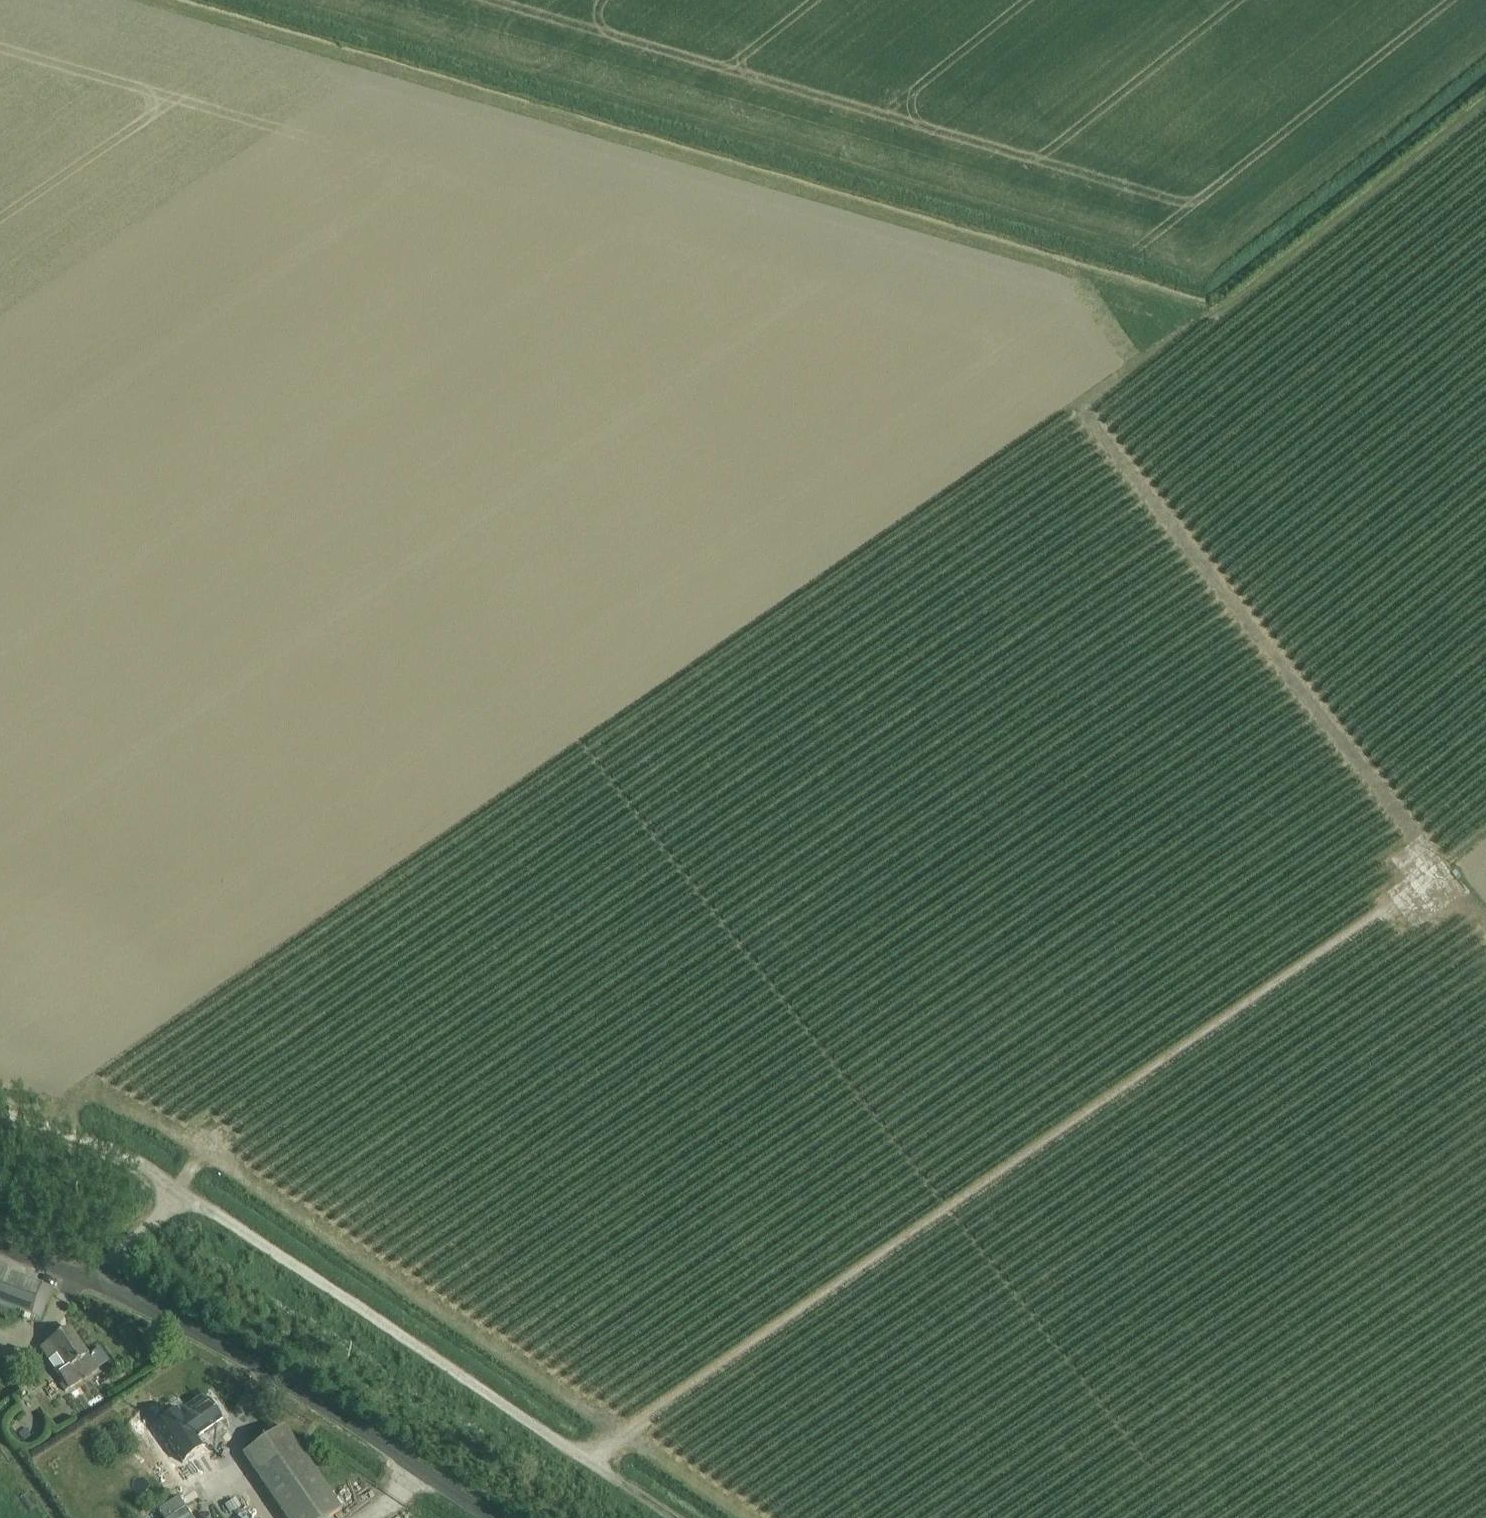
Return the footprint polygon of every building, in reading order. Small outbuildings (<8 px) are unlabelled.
[(25,1315),(30,1317),(40,1321),(51,1291),(0,1272),(0,1306),(25,1315)] [(69,1330),(48,1345),(56,1357),(49,1362),(59,1376),(64,1383),(60,1386),(65,1393),(69,1390),(97,1371),(88,1359),(87,1357),(88,1357),(69,1330)] [(197,1440),(220,1425),(206,1405),(147,1446),(157,1460),(171,1450),(168,1446),(174,1442),(186,1459),(203,1448),(197,1440)] [(27,1426),(17,1433),(23,1443),(33,1436),(27,1426)] [(243,1456),(285,1517),(329,1517),(340,1511),(284,1429),(243,1456)] [(157,1512),(161,1517),(191,1517),(178,1498),(157,1512)]
